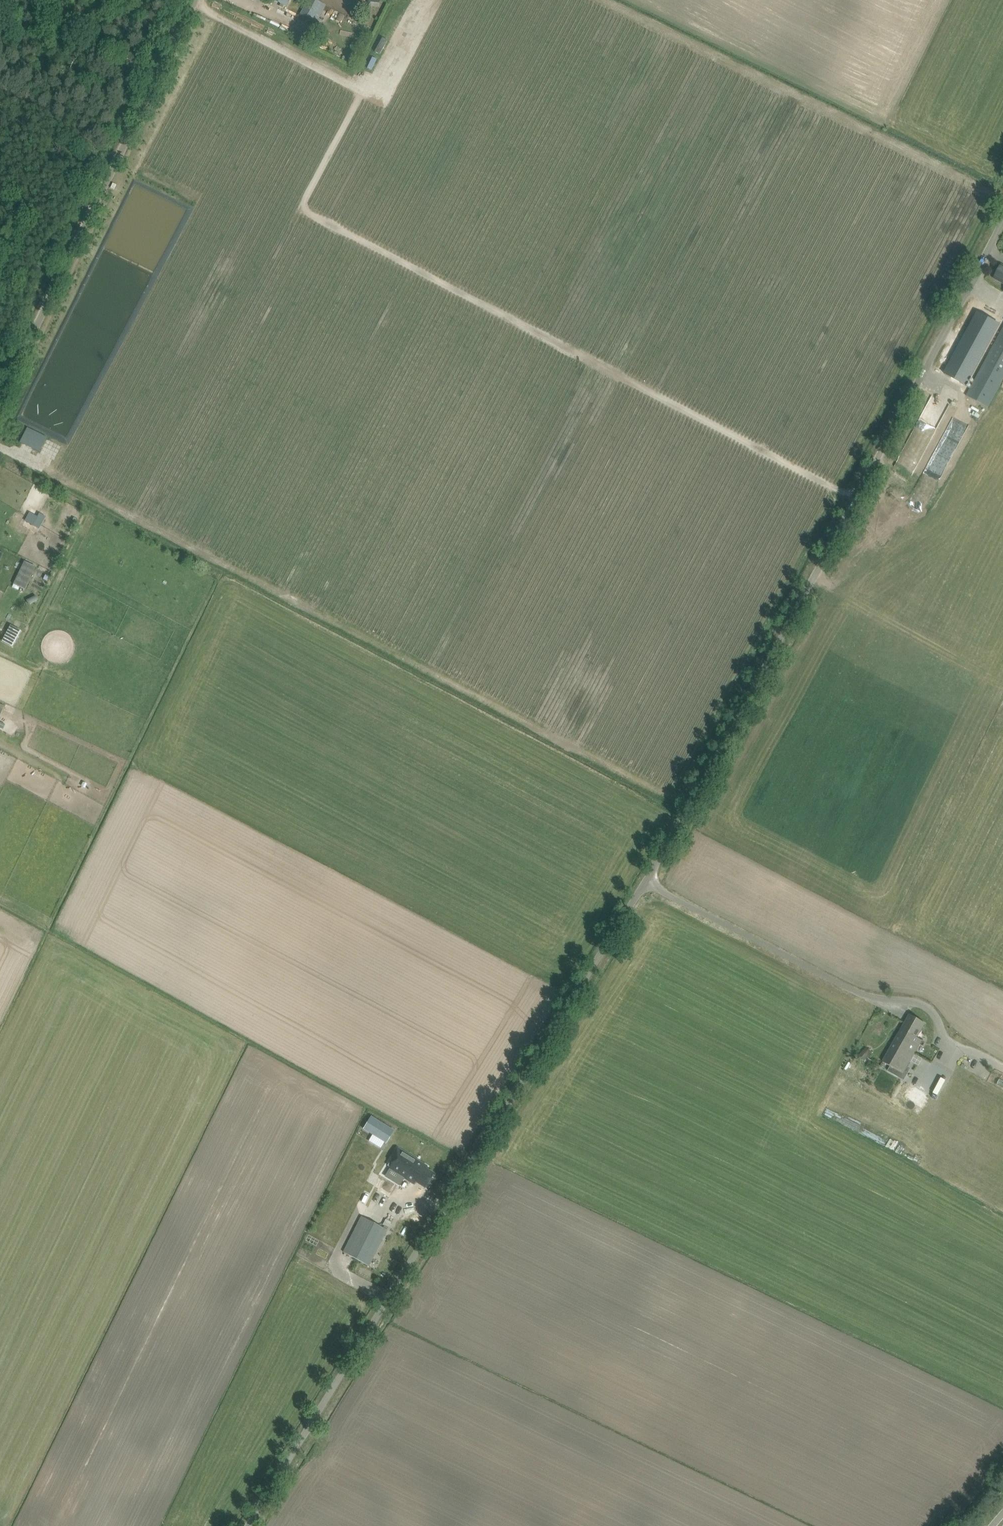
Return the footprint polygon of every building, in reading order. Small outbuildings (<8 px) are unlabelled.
[(304,16),(316,22),(325,5),(316,0),(312,0),(304,16)] [(1002,265),(995,279),(1002,283),(1002,266),(1002,265)] [(979,311),(946,372),(967,384),(1000,323),(979,311)] [(1002,381),(1002,329),(966,396),(988,408),(1002,381)] [(27,428),(20,442),(39,452),(47,437),(27,428)] [(37,518),(29,514),(24,523),(39,531),(44,522),(37,518)] [(24,561),(13,584),(25,589),(35,567),(24,561)] [(38,602),(36,597),(27,601),(29,606),(38,602)] [(11,625),(2,641),(13,647),(21,631),(11,625)] [(910,1014),(883,1062),(903,1073),(926,1032),(922,1030),(925,1023),(910,1014)] [(371,1117),(364,1129),(373,1134),(369,1141),(381,1148),(385,1142),(386,1142),(394,1131),(371,1117)] [(389,1168),(385,1176),(392,1181),(400,1185),(404,1178),(405,1178),(412,1183),(413,1180),(426,1188),(434,1174),(422,1166),(423,1164),(398,1148),(392,1158),(393,1158),(388,1165),(390,1167),(389,1168)] [(362,1217),(343,1253),(369,1266),(387,1230),(362,1217)]
